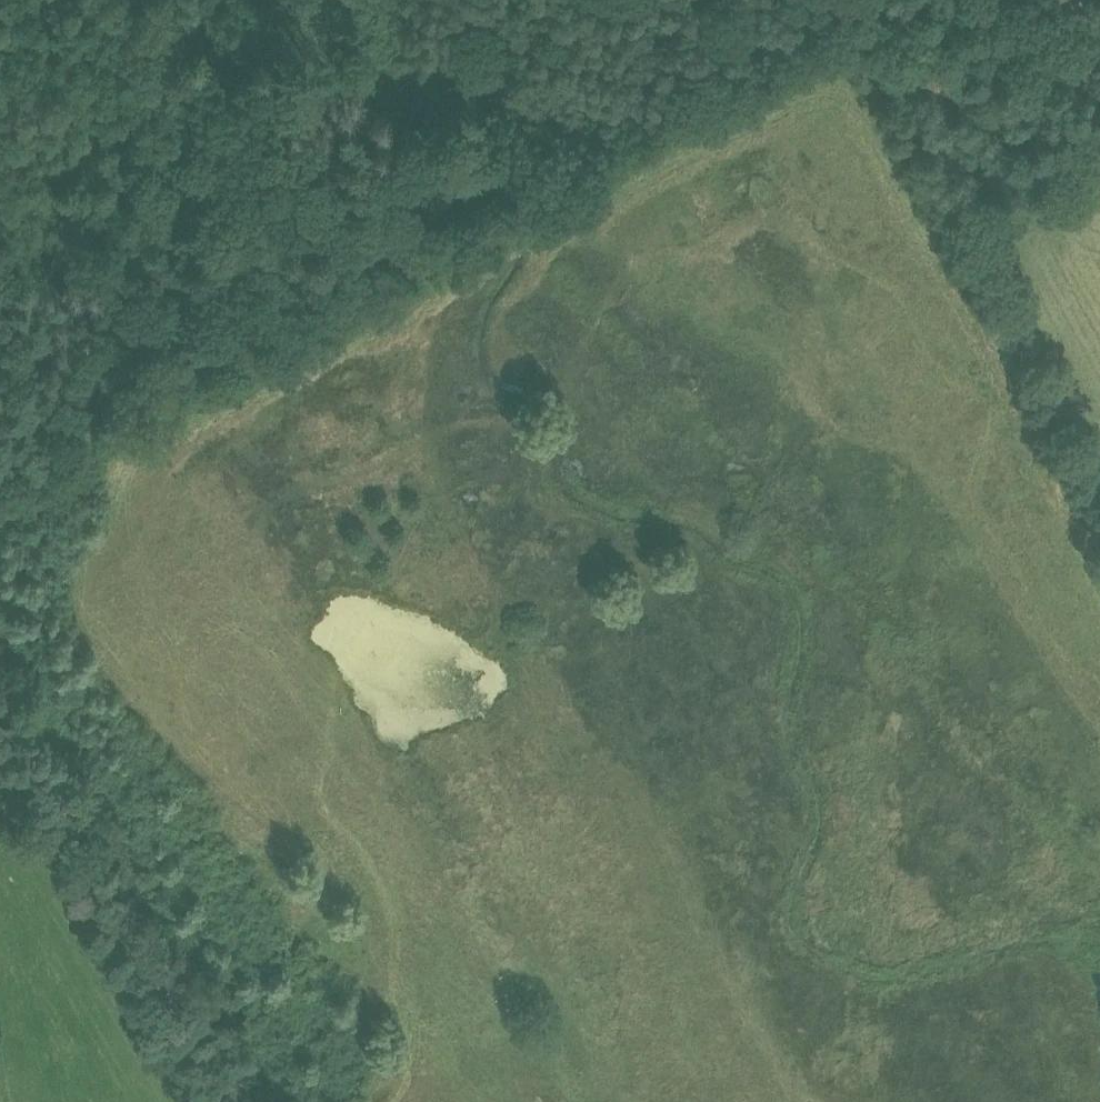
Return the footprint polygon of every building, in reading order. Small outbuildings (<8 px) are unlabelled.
[(971,93),(975,103),(979,101),(984,99),(976,82),(974,83),(967,86),(971,93)]
